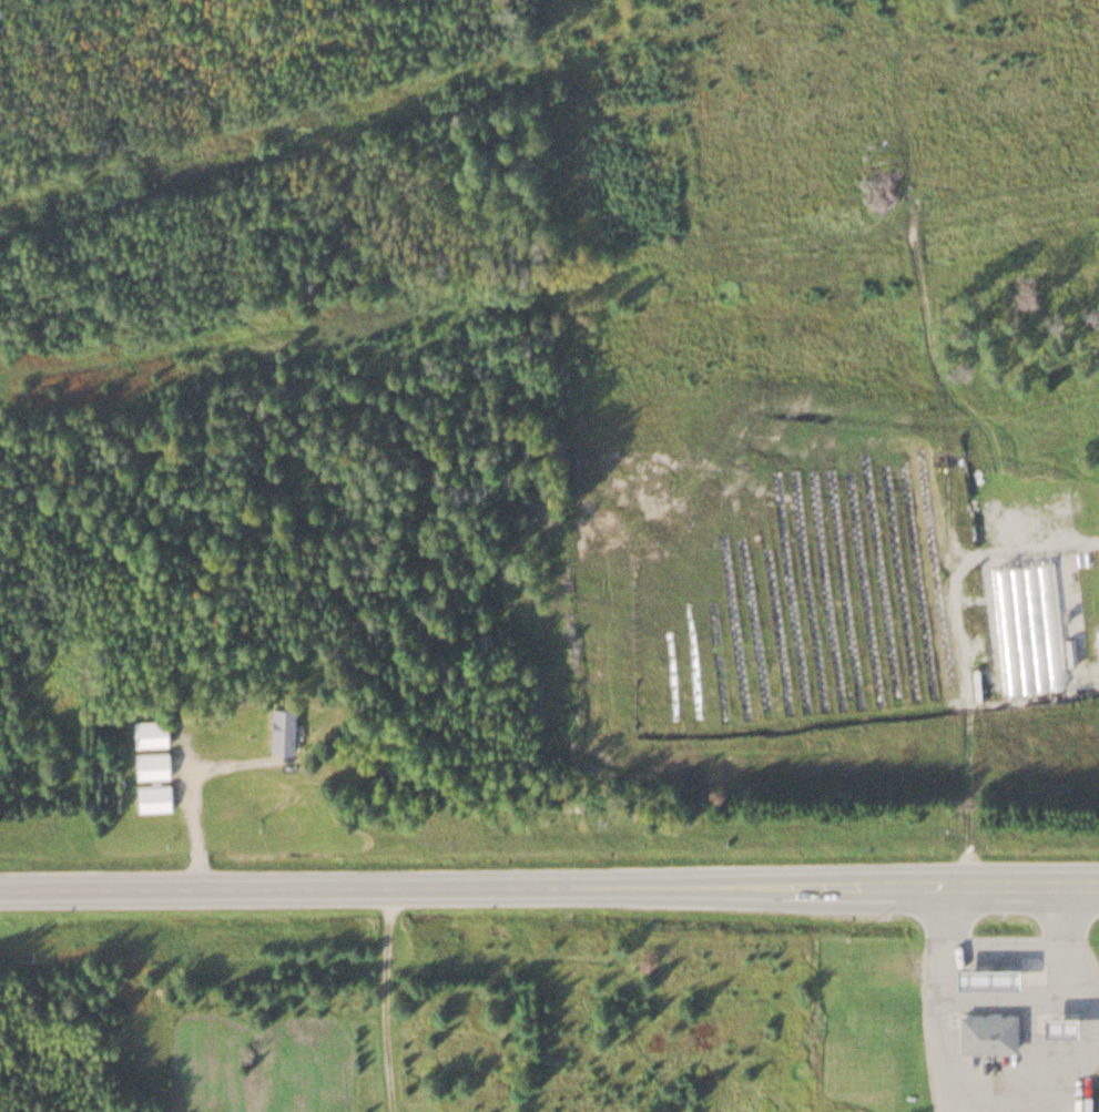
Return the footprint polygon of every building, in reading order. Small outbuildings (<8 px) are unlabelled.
[(294,750),(295,705),(269,705),(268,750),(294,750)] [(166,744),(166,717),(131,717),(131,744),(166,744)] [(167,749),(133,749),(133,776),(167,776),(167,749)] [(134,808),(169,808),(169,782),(134,782),(134,808)] [(952,979),(953,960),(1017,960),(1016,979),(952,979)] [(956,1048),(955,1009),(1014,1008),(1014,1047),(956,1048)] [(1039,1028),(1075,1028),(1075,1009),(1039,1009),(1039,1028)]
